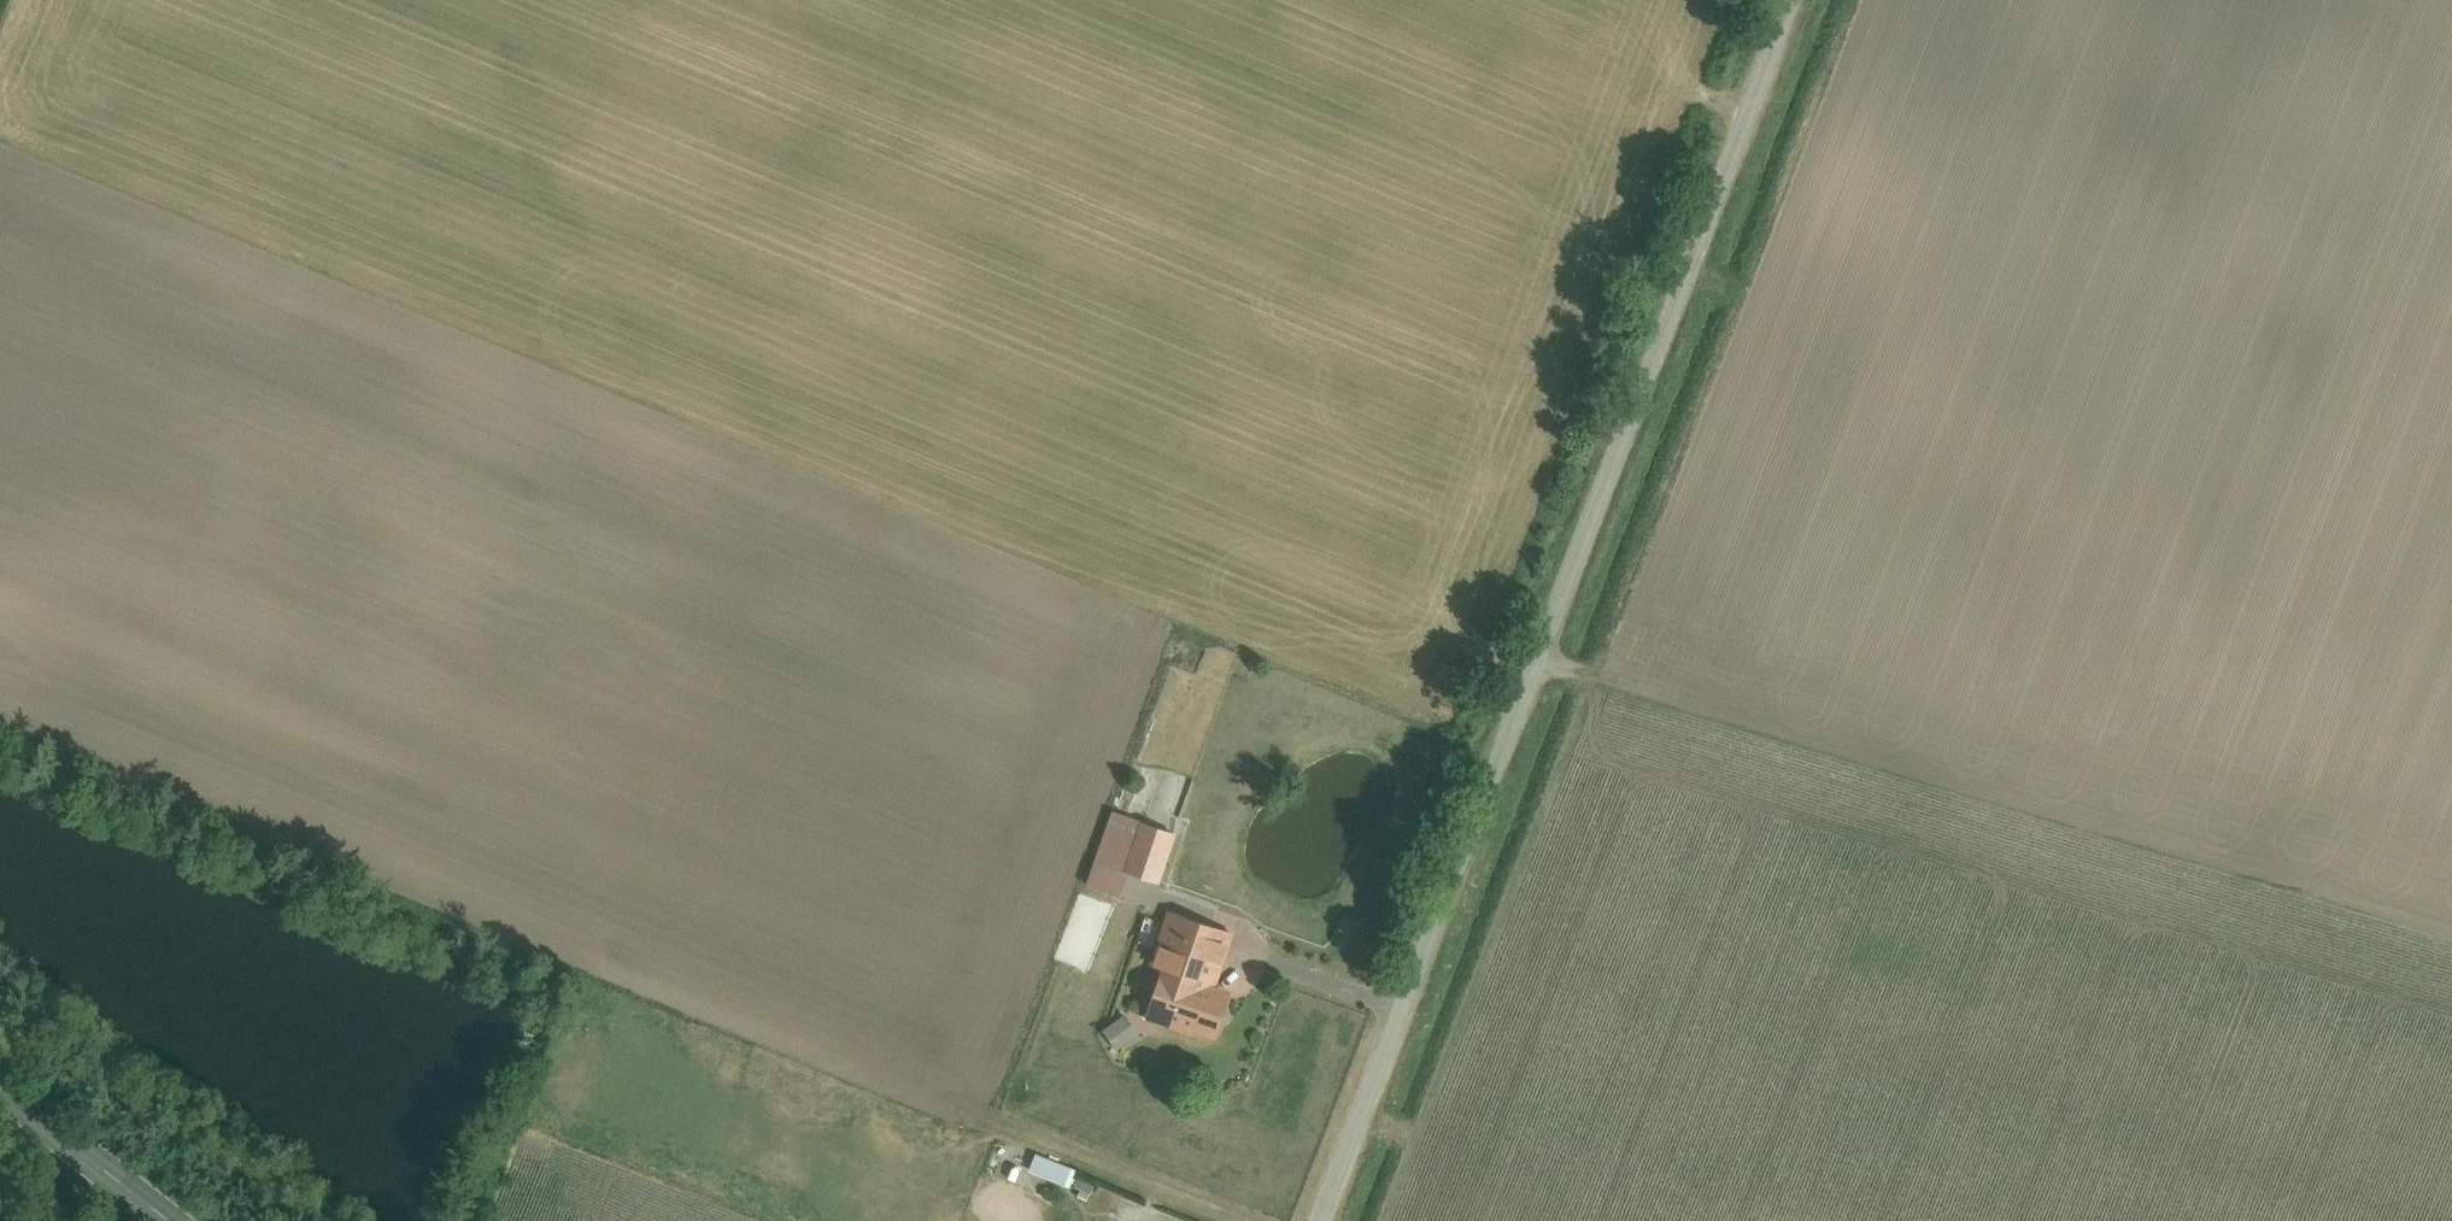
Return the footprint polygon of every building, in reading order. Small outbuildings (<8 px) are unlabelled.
[(1108,816),(1083,886),(1119,899),(1126,878),(1158,889),(1175,841),(1108,816)] [(1229,933),(1166,913),(1133,1018),(1214,1043),(1229,995),(1212,990),(1229,933)] [(1037,1154),(1028,1176),(1068,1194),(1077,1172),(1037,1154)]
